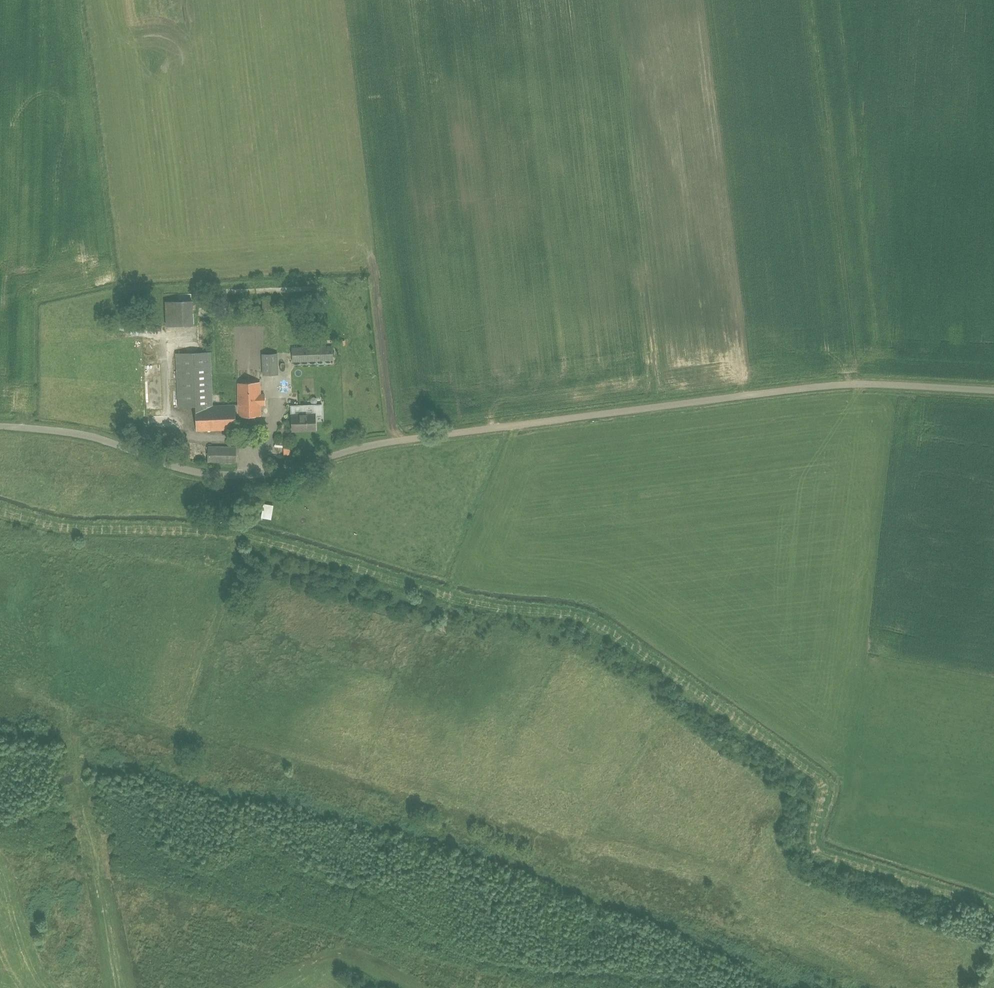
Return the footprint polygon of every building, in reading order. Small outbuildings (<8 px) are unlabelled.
[(166,326),(193,324),(192,299),(164,301),(166,326)] [(262,310),(275,309),(275,301),(262,301),(262,310)] [(333,345),(292,347),(292,362),(334,360),(333,345)] [(260,404),(264,403),(264,394),(260,394),(259,382),(237,383),(238,404),(212,405),(210,352),(176,353),(178,406),(195,405),(196,430),(235,429),(235,416),(260,415),(260,404)] [(276,353),(262,354),(263,374),(277,373),(276,353)] [(292,430),(315,429),(314,415),(322,414),(322,404),(290,405),(291,430),(292,430)] [(236,462),(236,446),(208,446),(208,461),(236,462)]
